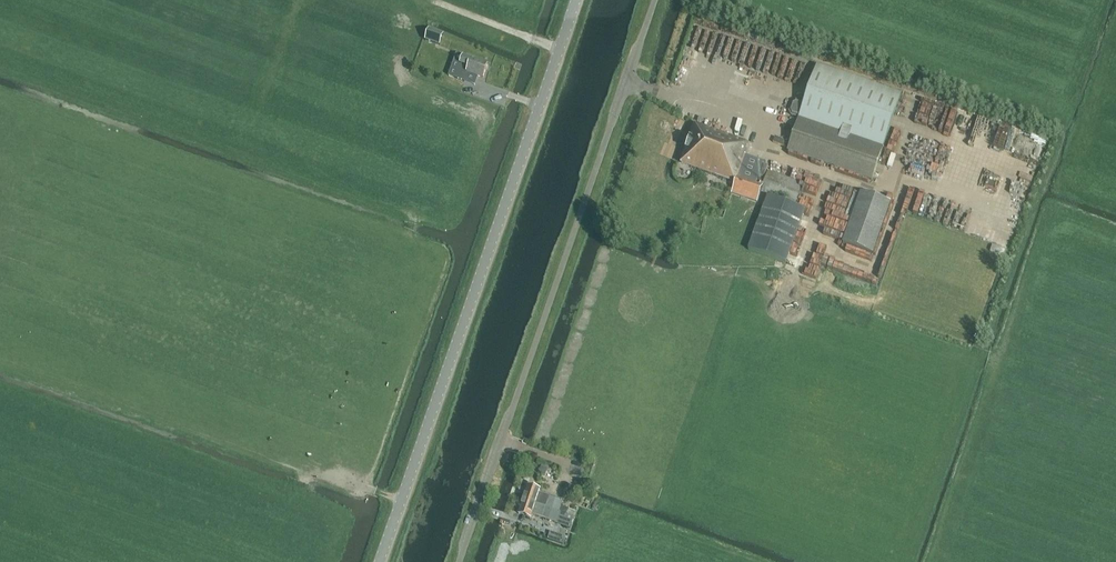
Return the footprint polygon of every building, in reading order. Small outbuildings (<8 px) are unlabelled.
[(429,29),(425,40),(440,45),(444,34),(429,29)] [(454,65),(450,76),(464,81),(467,72),(483,78),(488,65),(471,59),(471,60),(463,57),(461,64),(456,62),(454,65)] [(788,151),(872,180),(901,94),(817,65),(788,151)] [(798,118),(800,111),(783,106),(781,114),(798,118)] [(747,144),(748,143),(703,127),(695,124),(681,162),(735,181),(733,187),(760,197),(761,192),(797,204),(804,182),(768,170),(763,183),(751,178),(753,173),(747,171),(740,168),(744,156),(748,144),(747,144)] [(776,146),(782,148),(785,137),(779,136),(776,146)] [(1024,150),(1012,194),(1025,197),(1027,188),(1031,172),(1039,174),(1044,154),(1037,152),(1036,153),(1024,150)] [(771,167),(774,157),(769,155),(765,166),(771,167)] [(740,168),(747,171),(751,159),(744,156),(740,168)] [(843,243),(873,254),(891,202),(861,192),(843,243)] [(748,249),(786,263),(805,210),(767,196),(748,249)] [(1013,240),(1016,231),(1006,227),(1002,236),(1013,240)] [(820,231),(812,255),(822,259),(830,234),(820,231)] [(997,238),(995,245),(1003,248),(1000,256),(1005,258),(1010,242),(997,238)] [(832,261),(836,244),(831,242),(827,260),(832,261)] [(538,475),(542,476),(546,466),(542,465),(538,475)] [(567,515),(574,517),(576,511),(561,506),(563,500),(540,493),(541,490),(528,485),(523,500),(568,514),(567,515)] [(533,515),(564,525),(567,515),(568,514),(523,500),(519,514),(532,518),(533,515)]
